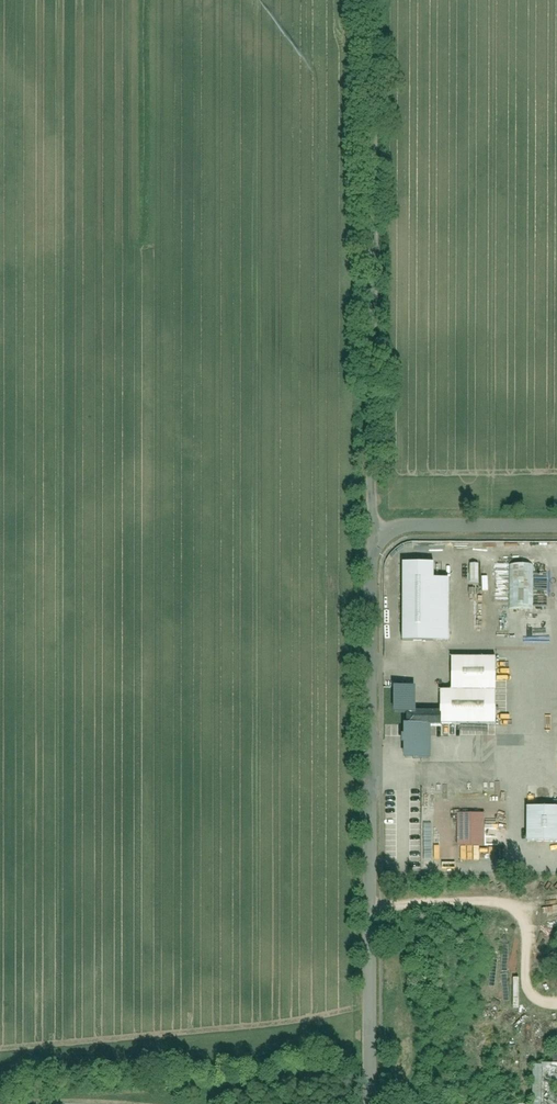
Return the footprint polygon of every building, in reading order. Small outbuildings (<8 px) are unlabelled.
[(524,558),(499,560),(503,612),(528,610),(524,558)] [(395,563),(397,640),(428,639),(427,562),(395,563)] [(494,624),(493,610),(473,611),(473,625),(494,624)] [(400,709),(400,723),(493,722),(492,658),(445,659),(445,690),(433,690),(433,708),(400,709)] [(423,759),(423,743),(394,743),(394,759),(423,759)] [(515,805),(515,839),(556,840),(556,805),(515,805)] [(477,812),(451,813),(453,847),(479,846),(477,812)] [(531,1063),(531,1103),(556,1103),(556,1063),(531,1063)]
